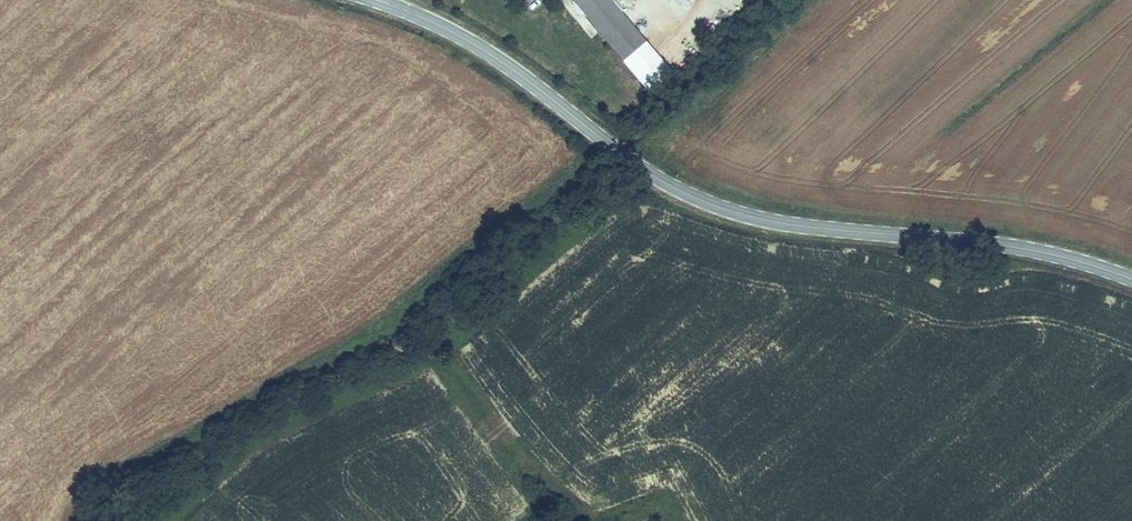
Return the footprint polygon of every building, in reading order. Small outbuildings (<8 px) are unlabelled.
[(609,0),(571,0),(650,91),(672,73),(609,0)] [(590,36),(596,31),(575,6),(569,11),(590,36)]
